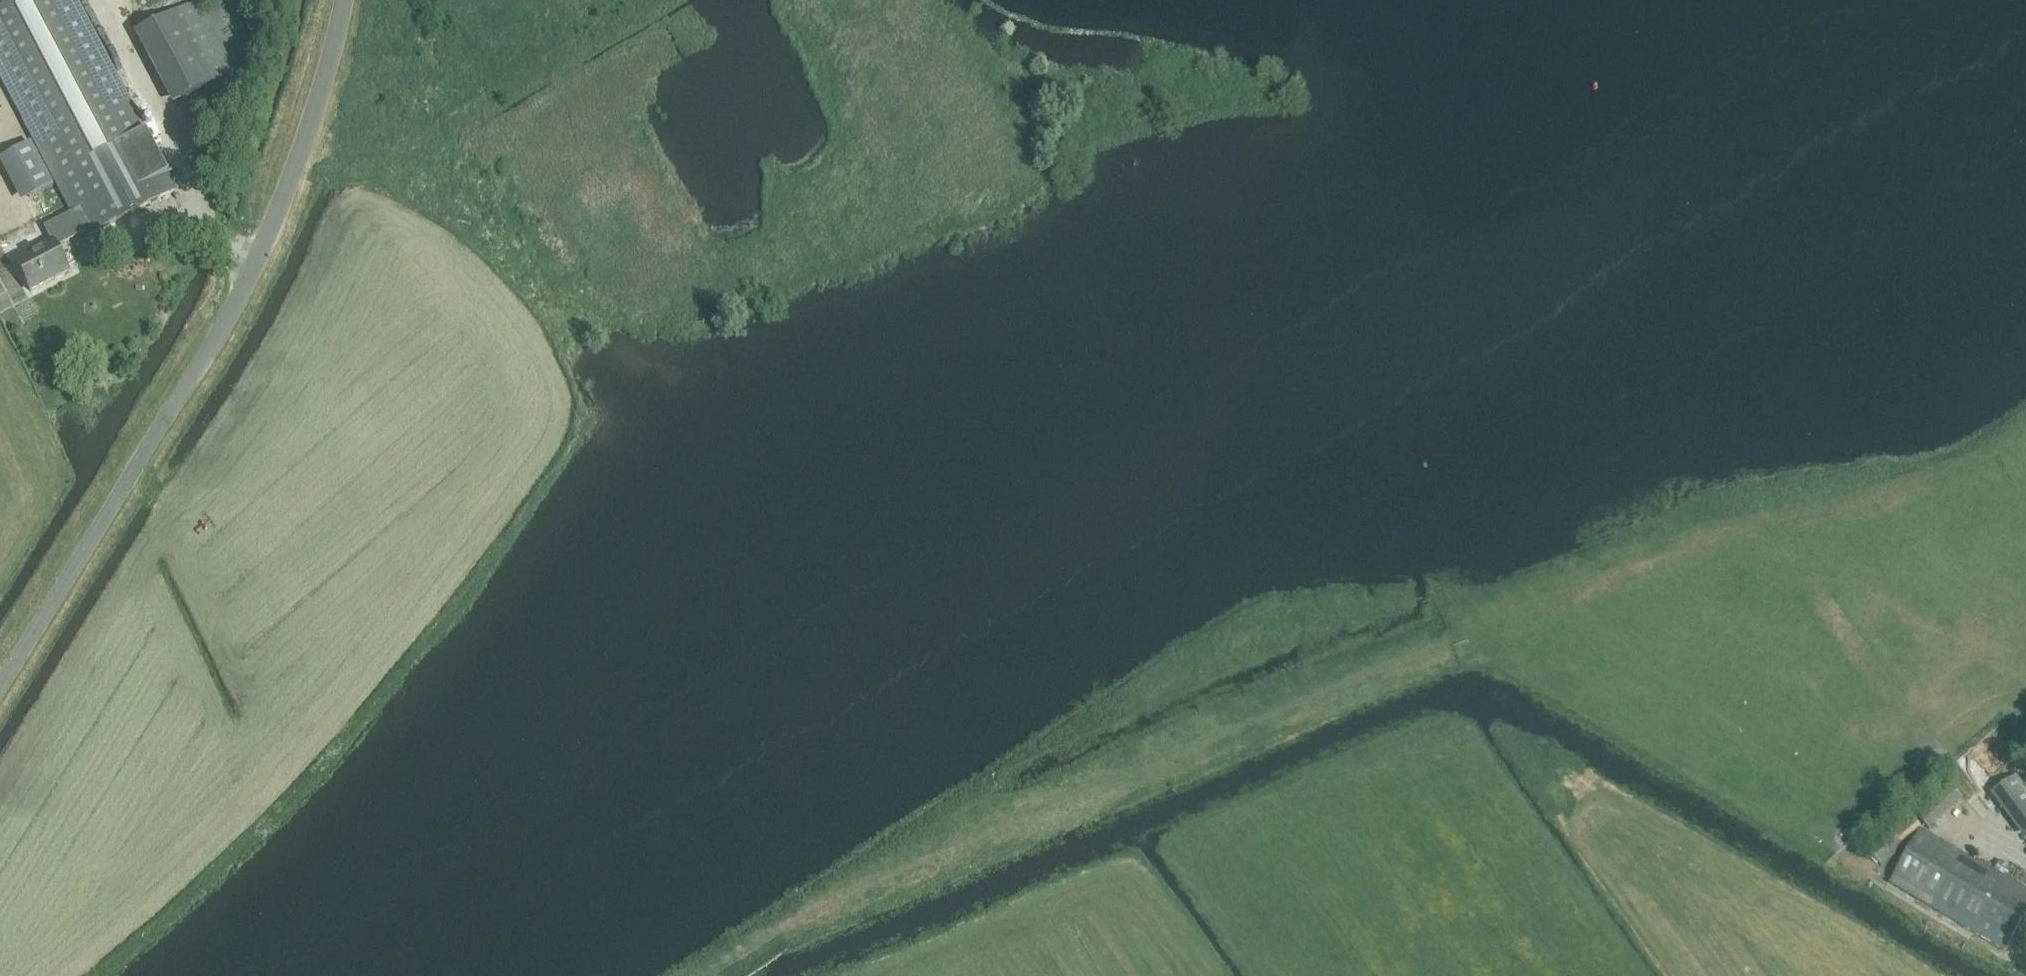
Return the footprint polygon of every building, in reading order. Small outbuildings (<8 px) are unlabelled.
[(76,0),(22,0),(0,12),(0,77),(72,213),(43,228),(51,243),(14,262),(30,291),(68,271),(56,249),(83,235),(85,238),(176,190),(76,0)] [(179,101),(235,72),(197,0),(195,0),(140,29),(179,101)] [(7,156),(29,197),(52,185),(30,144),(7,156)] [(1992,791),(2021,834),(2025,830),(2025,793),(2014,775),(1992,791)] [(1927,830),(1960,798),(1944,782),(1912,814),(1927,830)] [(1904,848),(1900,844),(1917,828),(1905,815),(1887,832),(1888,834),(1867,853),(1881,868),(1904,848)] [(2006,878),(2011,869),(1999,862),(1994,872),(1974,860),(1973,862),(1921,831),(1890,884),(2004,951),(2025,915),(2025,890),(2006,878)]
